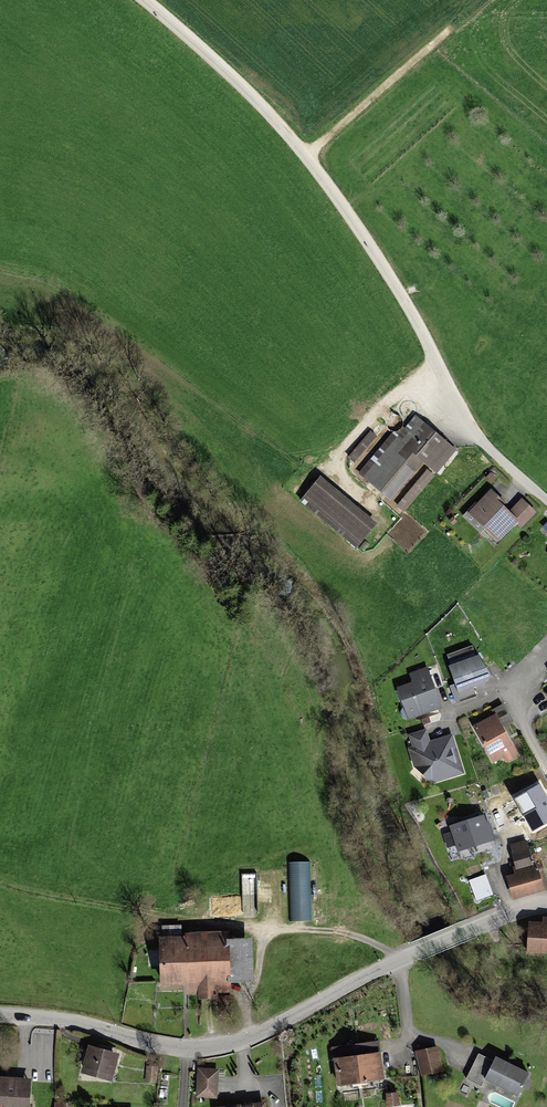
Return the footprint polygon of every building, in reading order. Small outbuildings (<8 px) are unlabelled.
[(419,412),(419,408),(418,404),(416,401),(412,399),(408,399),(405,400),(402,403),(400,406),(399,410),(401,414),(403,417),(407,419),(411,415),(415,417),(417,416),(419,412)] [(394,435),(405,422),(404,419),(402,416),(398,415),(394,414),(391,415),(388,418),(386,422),(386,425),(387,429),(389,432),(394,435)] [(394,435),(360,473),(389,498),(424,460),(435,470),(452,450),(415,417),(411,415),(407,419),(405,422),(394,435)] [(354,463),(376,438),(370,432),(347,457),(354,463)] [(402,511),(433,477),(426,471),(396,506),(402,511)] [(376,523),(321,477),(302,500),(356,546),(376,523)] [(511,509),(494,489),(470,510),(502,545),(540,512),(525,496),(511,509)] [(491,678),(478,639),(445,650),(458,689),(491,678)] [(445,709),(432,664),(412,670),(416,685),(400,689),(408,719),(445,709)] [(521,755),(497,714),(476,726),(500,767),(521,755)] [(466,774),(456,734),(432,740),(429,729),(408,734),(422,785),(466,774)] [(510,800),(526,828),(546,816),(546,808),(534,786),(510,800)] [(479,817),(448,826),(454,849),(486,840),(479,817)] [(518,900),(546,892),(546,868),(545,861),(537,863),(530,841),(519,845),(526,872),(511,877),(518,900)] [(483,868),(468,873),(472,888),(487,883),(483,868)] [(264,878),(250,878),(251,913),(265,913),(264,878)] [(521,953),(546,955),(546,927),(522,926),(521,953)] [(183,928),(162,928),(163,979),(200,979),(200,1001),(214,1000),(214,980),(251,980),(251,940),(183,941),(183,928)] [(376,1042),(333,1047),(337,1085),(386,1080),(383,1051),(377,1052),(376,1042)] [(90,1048),(84,1072),(109,1079),(116,1055),(90,1048)] [(435,1050),(418,1054),(423,1073),(439,1069),(435,1050)] [(518,1099),(529,1076),(496,1060),(485,1083),(518,1099)] [(147,1071),(147,1081),(156,1082),(156,1071),(147,1071)] [(0,1080),(0,1106),(27,1106),(28,1082),(0,1080)] [(398,1096),(384,1097),(385,1106),(399,1106),(398,1096)]
